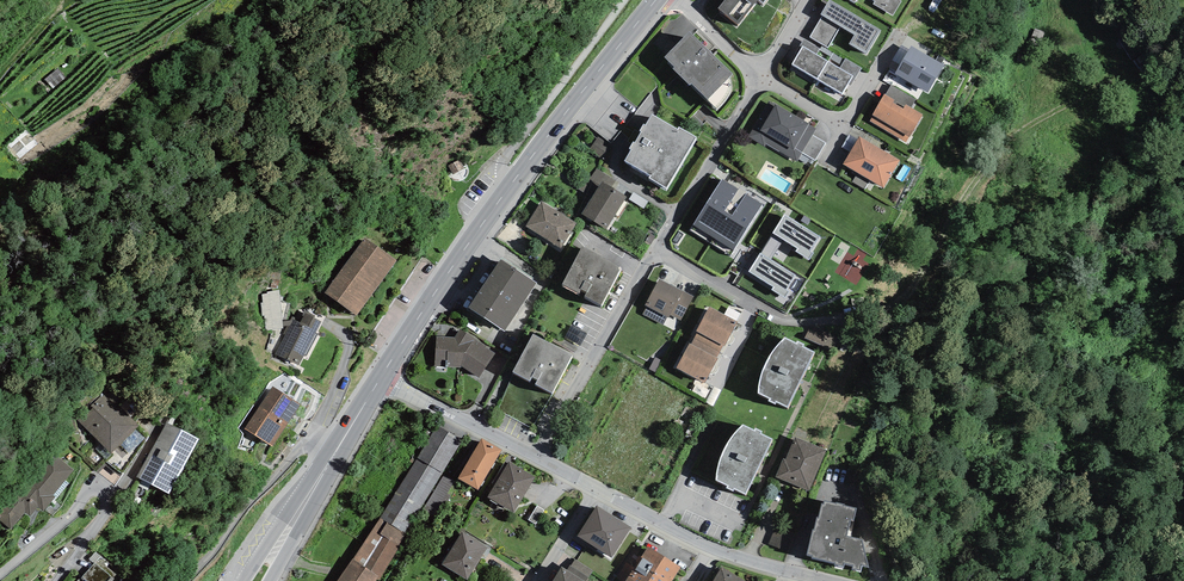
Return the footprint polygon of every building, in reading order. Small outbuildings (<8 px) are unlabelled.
[(738,25),(758,0),(724,0),(718,8),(738,25)] [(810,37),(828,48),(841,27),(855,35),(849,44),(866,54),(881,30),(830,0),(829,0),(820,15),(822,16),(810,37)] [(875,1),(873,4),(893,16),(902,2),(900,0),(873,0),(875,1)] [(730,77),(733,74),(690,32),(665,57),(675,67),(673,69),(690,85),(691,83),(707,100),(717,109),(721,106),(725,101),(727,97),(730,92),(732,87),(732,83),(730,77)] [(1142,53),(1129,32),(1118,39),(1131,59),(1142,53)] [(803,46),(817,54),(820,50),(820,49),(804,39),(795,53),(798,55),(803,46)] [(889,68),(896,72),(909,50),(901,45),(889,68)] [(817,79),(828,61),(817,54),(803,46),(798,55),(792,64),(817,79)] [(833,53),(822,46),(820,49),(820,50),(830,57),(833,53)] [(944,65),(912,46),(909,50),(896,72),(895,74),(927,93),(944,65)] [(830,59),(841,65),(845,60),(834,53),(830,59)] [(853,75),(848,84),(851,86),(862,68),(846,58),(845,60),(841,65),(840,68),(853,75)] [(828,61),(817,79),(842,94),(848,84),(853,75),(840,68),(828,61)] [(891,85),(886,95),(894,100),(893,102),(903,109),(906,105),(911,108),(916,100),(891,85)] [(906,143),(923,115),(911,108),(906,105),(903,109),(893,102),(894,100),(886,95),(885,94),(870,121),(906,143)] [(809,124),(776,104),(775,105),(769,101),(748,137),(765,146),(767,144),(797,162),(802,153),(812,135),(816,129),(809,124)] [(648,178),(666,189),(697,136),(679,126),(678,129),(652,114),(646,125),(644,124),(639,131),(642,132),(635,143),(633,142),(629,149),(632,150),(625,161),(650,176),(648,178)] [(826,143),(812,135),(802,153),(816,160),(826,143)] [(900,160),(859,136),(843,164),(858,173),(870,180),(883,188),(900,160)] [(602,181),(612,187),(616,180),(597,168),(589,180),(599,186),(602,181)] [(865,189),(870,180),(858,173),(852,182),(865,189)] [(730,255),(762,205),(746,194),(732,216),(724,211),(738,189),(723,180),(691,230),(730,255)] [(612,187),(602,181),(599,186),(581,214),(606,229),(627,197),(612,187)] [(649,202),(633,192),(629,199),(644,209),(649,202)] [(576,223),(542,201),(526,226),(561,248),(576,223)] [(820,237),(784,214),(772,233),(784,241),(797,249),(795,251),(809,260),(814,253),(811,251),(820,237)] [(811,219),(804,215),(801,221),(807,225),(811,219)] [(771,260),(784,241),(772,233),(760,253),(771,260)] [(397,261),(365,238),(325,293),(357,315),(397,261)] [(621,268),(582,246),(563,284),(602,305),(621,268)] [(771,260),(760,253),(748,272),(773,287),(771,290),(785,298),(791,290),(788,288),(796,275),(771,260)] [(537,283),(501,259),(468,308),(504,331),(537,283)] [(847,264),(839,275),(859,291),(868,279),(847,264)] [(684,291),(659,278),(645,305),(646,306),(667,317),(669,318),(671,315),(684,291)] [(266,330),(283,329),(283,327),(283,321),(279,290),(267,292),(267,294),(262,294),(263,303),(261,303),(262,316),(264,316),(266,330)] [(694,297),(684,291),(671,315),(681,320),(694,297)] [(663,325),(667,317),(646,306),(642,314),(663,325)] [(725,346),(738,322),(737,321),(724,314),(709,307),(696,331),(698,332),(694,338),(720,352),(723,345),(725,346)] [(737,321),(741,314),(729,307),(724,314),(737,321)] [(316,332),(321,322),(314,318),(315,316),(305,311),(302,315),(304,316),(301,320),(292,316),(290,321),(287,326),(283,334),(285,335),(275,354),(299,365),(304,355),(306,357),(318,334),(316,332)] [(436,336),(435,367),(461,368),(461,366),(479,378),(495,353),(486,348),(486,346),(460,329),(454,338),(436,336)] [(573,355),(533,334),(513,372),(553,393),(573,355)] [(717,358),(720,352),(694,338),(691,344),(689,343),(676,368),(705,383),(718,359),(717,358)] [(796,344),(785,338),(779,345),(772,353),(767,363),(763,372),(760,381),(758,393),(769,398),(768,401),(775,404),(776,401),(788,407),(814,352),(803,347),(804,345),(797,342),(796,344)] [(656,372),(662,361),(655,357),(649,369),(656,372)] [(272,387),(258,408),(287,426),(300,405),(272,387)] [(714,407),(722,391),(714,387),(706,403),(714,407)] [(139,426),(106,392),(78,419),(110,453),(139,426)] [(274,447),(287,426),(258,408),(245,428),(274,447)] [(198,440),(167,423),(137,477),(169,494),(198,440)] [(463,440),(438,425),(354,558),(379,577),(380,578),(463,440)] [(754,431),(743,425),(737,432),(731,440),(725,450),(721,459),(718,468),(717,480),(728,485),(726,488),(733,491),(734,488),(746,494),(773,439),(761,434),(763,432),(756,428),(754,431)] [(827,450),(795,437),(786,459),(783,458),(776,477),(809,491),(827,450)] [(502,450),(482,438),(458,478),(478,490),(502,450)] [(0,507),(0,522),(10,530),(25,513),(30,517),(38,507),(43,511),(55,497),(53,495),(74,470),(51,452),(20,490),(17,487),(0,507)] [(535,477),(509,462),(487,497),(514,513),(535,477)] [(857,508),(824,500),(823,504),(822,504),(818,518),(817,518),(814,530),(813,530),(807,555),(812,556),(812,558),(834,564),(834,566),(844,569),(845,565),(852,567),(851,570),(861,573),(862,566),(869,568),(862,539),(847,536),(851,521),(854,521),(857,508)] [(597,505),(577,536),(611,558),(631,527),(597,505)] [(535,524),(544,510),(537,506),(528,520),(535,524)] [(464,533),(462,532),(460,534),(442,564),(467,580),(488,548),(464,533)] [(791,554),(794,544),(775,539),(772,549),(791,554)] [(632,571),(626,580),(672,580),(681,568),(648,547),(642,557),(643,558),(634,572),(632,571)] [(89,559),(94,563),(100,556),(95,552),(89,559)] [(79,579),(77,580),(115,580),(119,577),(107,567),(109,564),(100,556),(94,563),(80,580),(79,579)] [(354,558),(338,580),(376,580),(379,577),(354,558)] [(571,566),(589,577),(593,571),(575,560),(571,566)] [(571,566),(570,565),(567,570),(584,580),(587,580),(589,577),(571,566)] [(567,570),(561,567),(552,580),(584,580),(567,570)] [(721,567),(713,580),(745,580),(721,567)]
